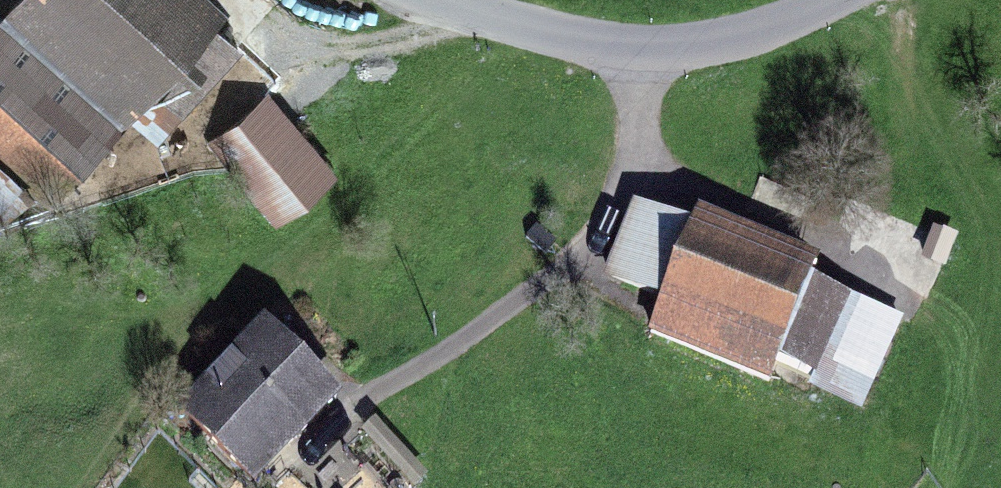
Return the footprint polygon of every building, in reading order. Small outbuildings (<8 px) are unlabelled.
[(201,0),(45,0),(0,50),(0,185),(45,226),(228,24),(201,0)] [(266,234),(335,177),(269,96),(200,153),(266,234)] [(662,311),(647,349),(777,399),(827,271),(708,225),(699,248),(634,222),(607,290),(662,311)] [(194,436),(247,487),(272,487),(352,407),(285,343),(194,436)]
